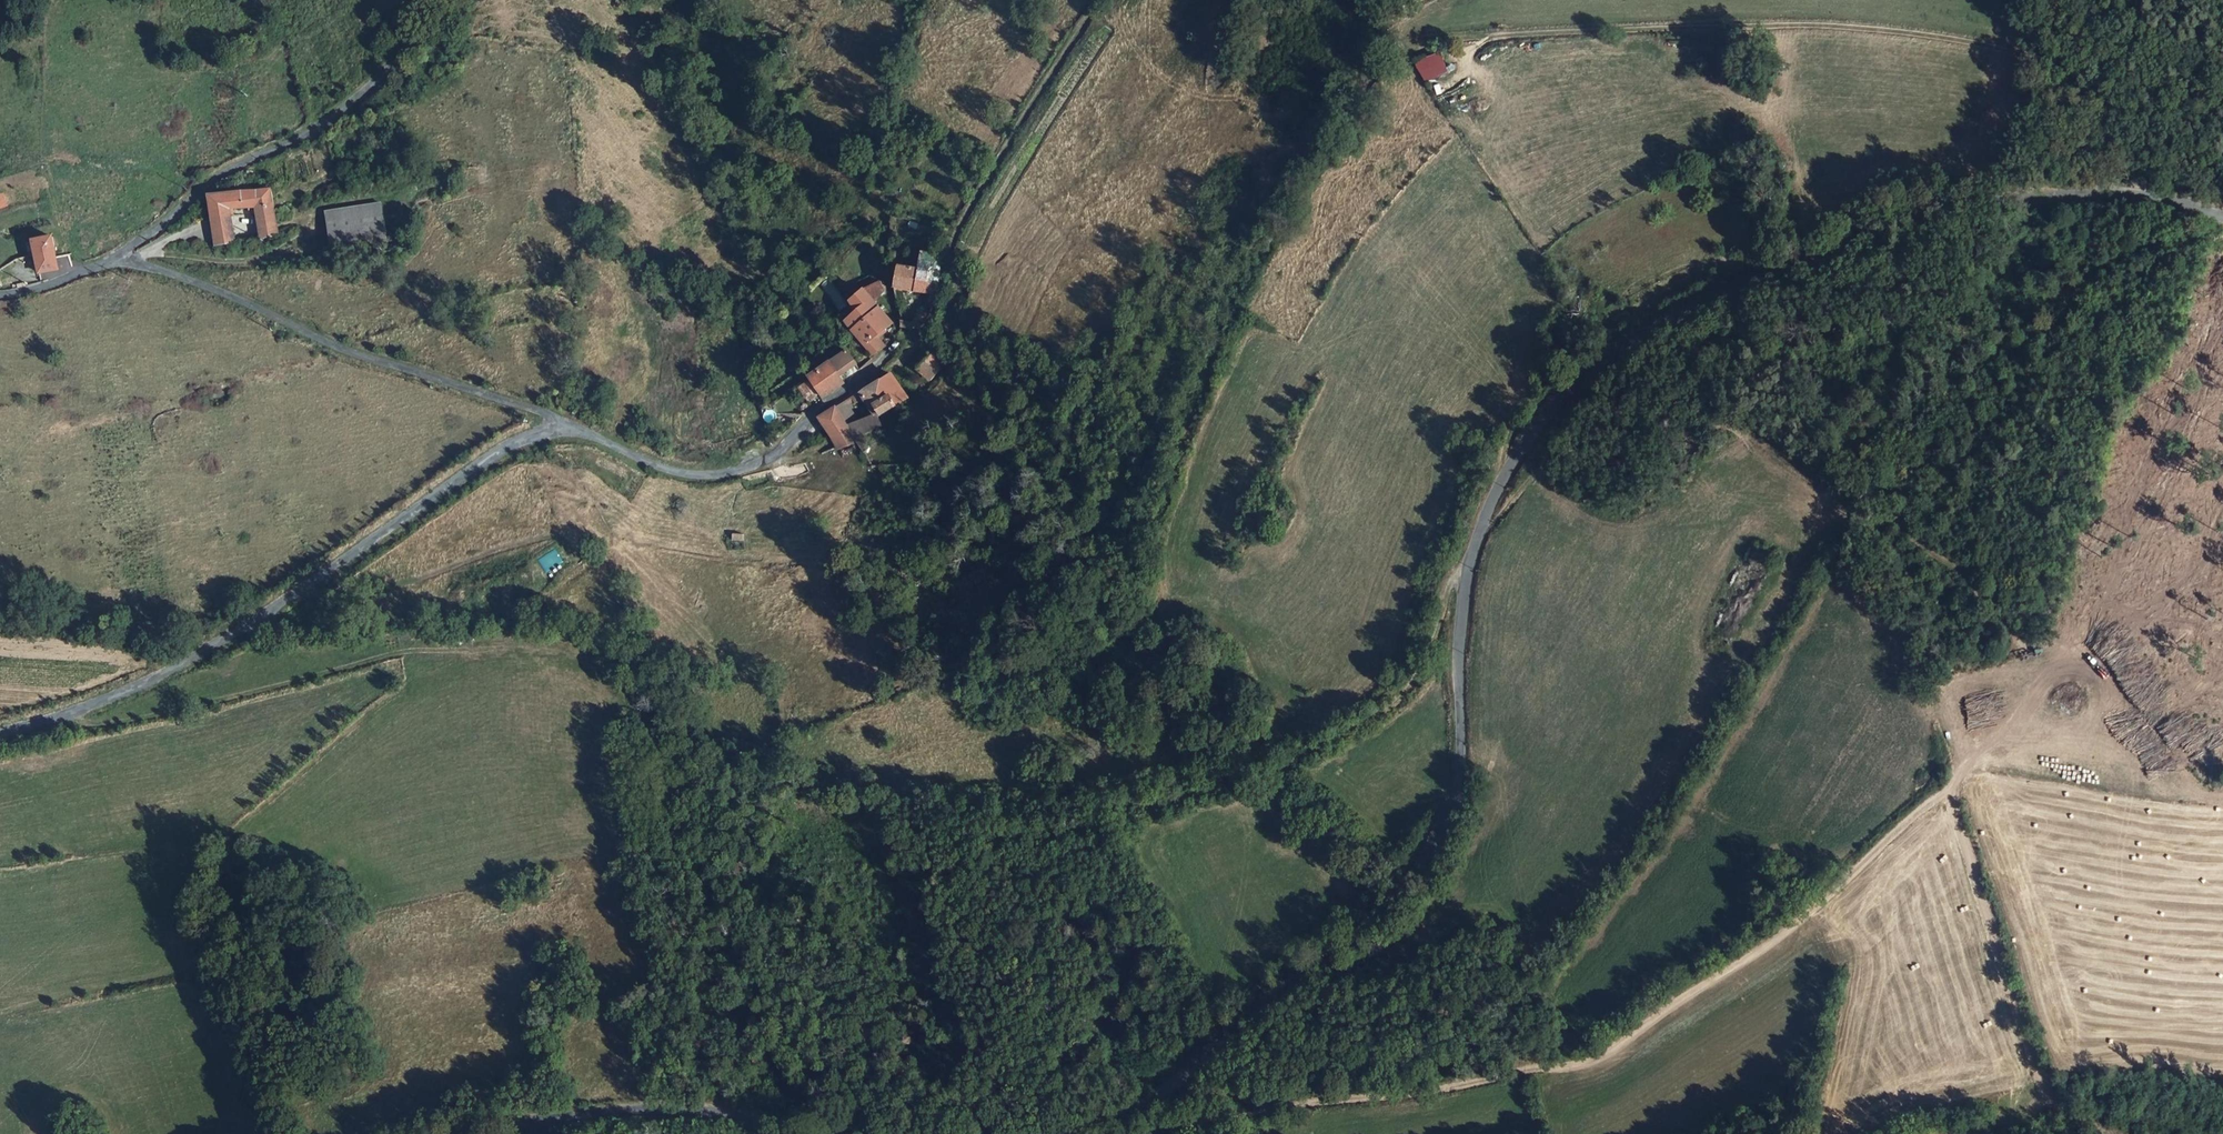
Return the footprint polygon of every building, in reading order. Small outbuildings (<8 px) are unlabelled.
[(1414,64),(1424,84),(1448,72),(1438,52),(1414,64)] [(277,223),(271,190),(208,199),(211,220),(231,217),(230,210),(256,208),(259,226),(277,223)] [(331,245),(387,234),(382,201),(325,211),(331,245)] [(215,247),(218,247),(235,244),(231,217),(211,220),(215,247)] [(259,226),(262,239),(279,236),(277,223),(259,226)] [(332,253),(389,243),(387,234),(331,245),(332,253)] [(33,242),(41,273),(60,269),(52,239),(33,242)] [(938,282),(942,256),(938,256),(927,254),(929,248),(930,245),(923,244),(918,268),(899,265),(895,287),(920,293),(921,287),(936,291),(938,282)] [(927,254),(938,256),(940,249),(929,248),(927,254)] [(882,280),(865,289),(877,305),(887,293),(885,288),(882,280)] [(936,293),(936,291),(921,287),(920,293),(935,296),(936,293)] [(844,320),(864,345),(892,324),(877,305),(865,289),(851,301),(858,311),(844,320)] [(925,323),(928,316),(921,313),(917,316),(908,329),(914,331),(920,329),(923,326),(925,323)] [(892,324),(864,345),(871,354),(881,349),(885,345),(889,337),(891,329),(892,324)] [(927,383),(944,366),(929,353),(914,372),(927,383)] [(822,398),(841,384),(858,372),(844,354),(827,365),(807,378),(822,398)] [(881,412),(897,403),(905,399),(889,375),(849,399),(854,402),(863,400),(862,399),(867,395),(881,412)] [(876,414),(881,412),(867,395),(862,399),(863,400),(873,414),(875,415),(876,414)] [(842,403),(833,408),(848,428),(858,422),(842,403)] [(833,408),(818,418),(836,447),(856,440),(856,439),(848,428),(833,408)] [(882,425),(876,414),(875,415),(873,414),(858,422),(848,428),(856,439),(856,440),(865,436),(865,433),(882,425)] [(768,435),(769,444),(785,431),(780,425),(768,435)]
